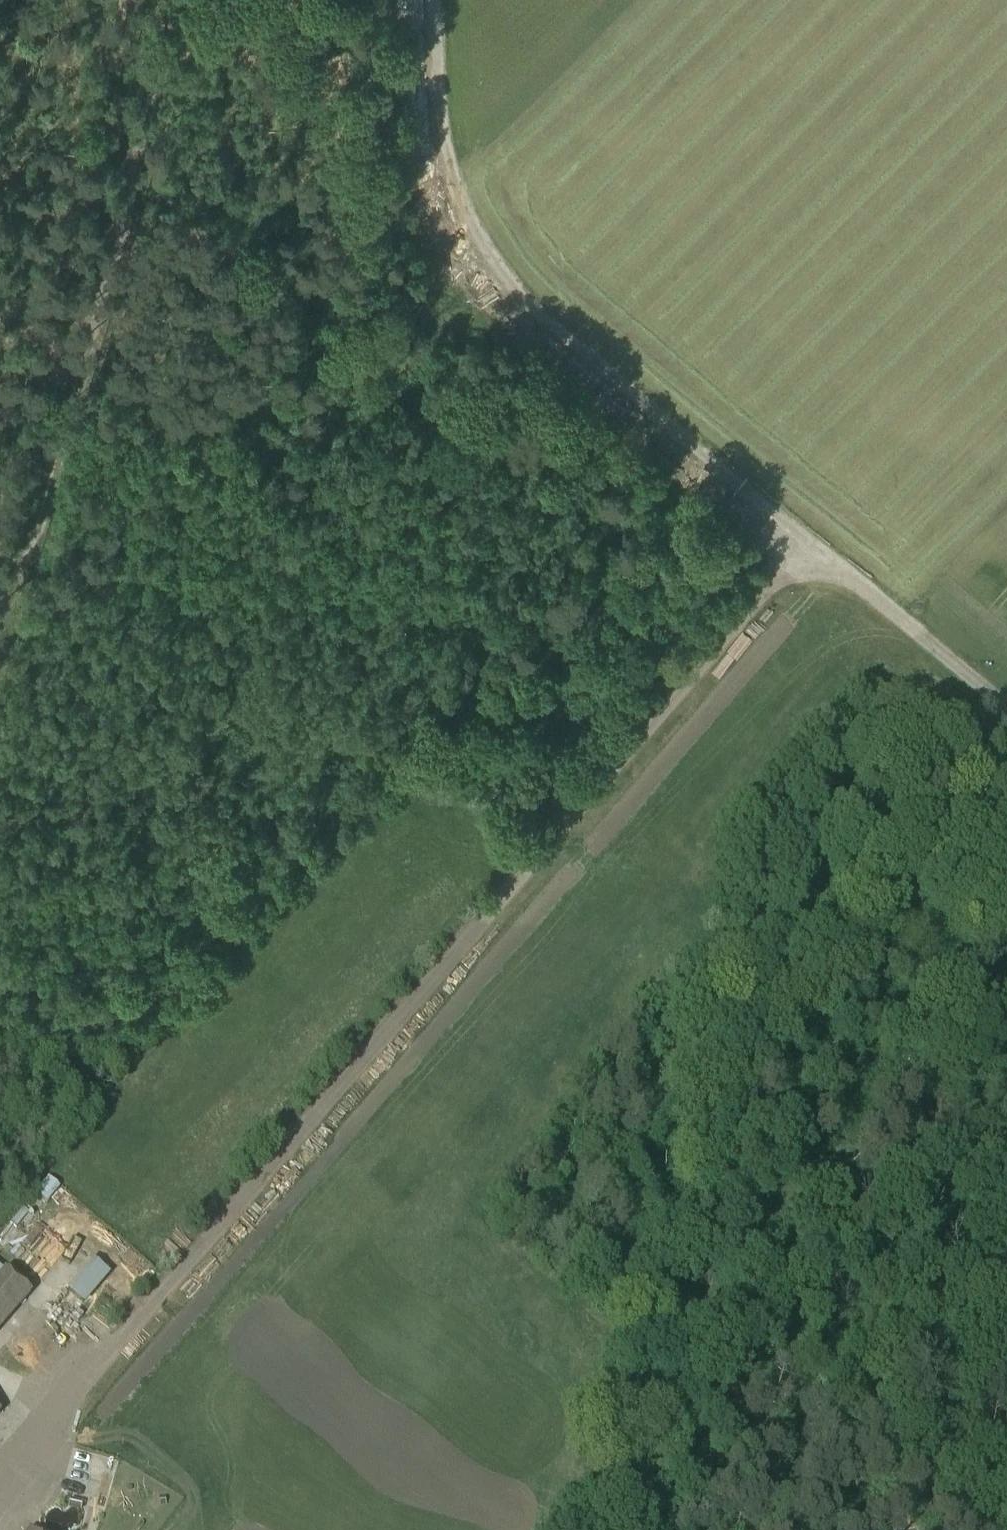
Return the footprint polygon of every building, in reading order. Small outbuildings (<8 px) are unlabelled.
[(48,1177),(35,1192),(46,1202),(47,1202),(60,1187),(59,1187),(48,1177)] [(54,1239),(41,1253),(56,1267),(69,1252),(54,1239)] [(42,1266),(39,1273),(53,1279),(59,1266),(36,1256),(33,1262),(42,1266)] [(31,1292),(5,1270),(0,1275),(0,1329),(31,1292)] [(72,1308),(87,1287),(71,1276),(56,1296),(72,1308)] [(76,1328),(87,1320),(79,1307),(67,1315),(76,1328)] [(71,1487),(71,1501),(90,1501),(90,1488),(71,1487)]
